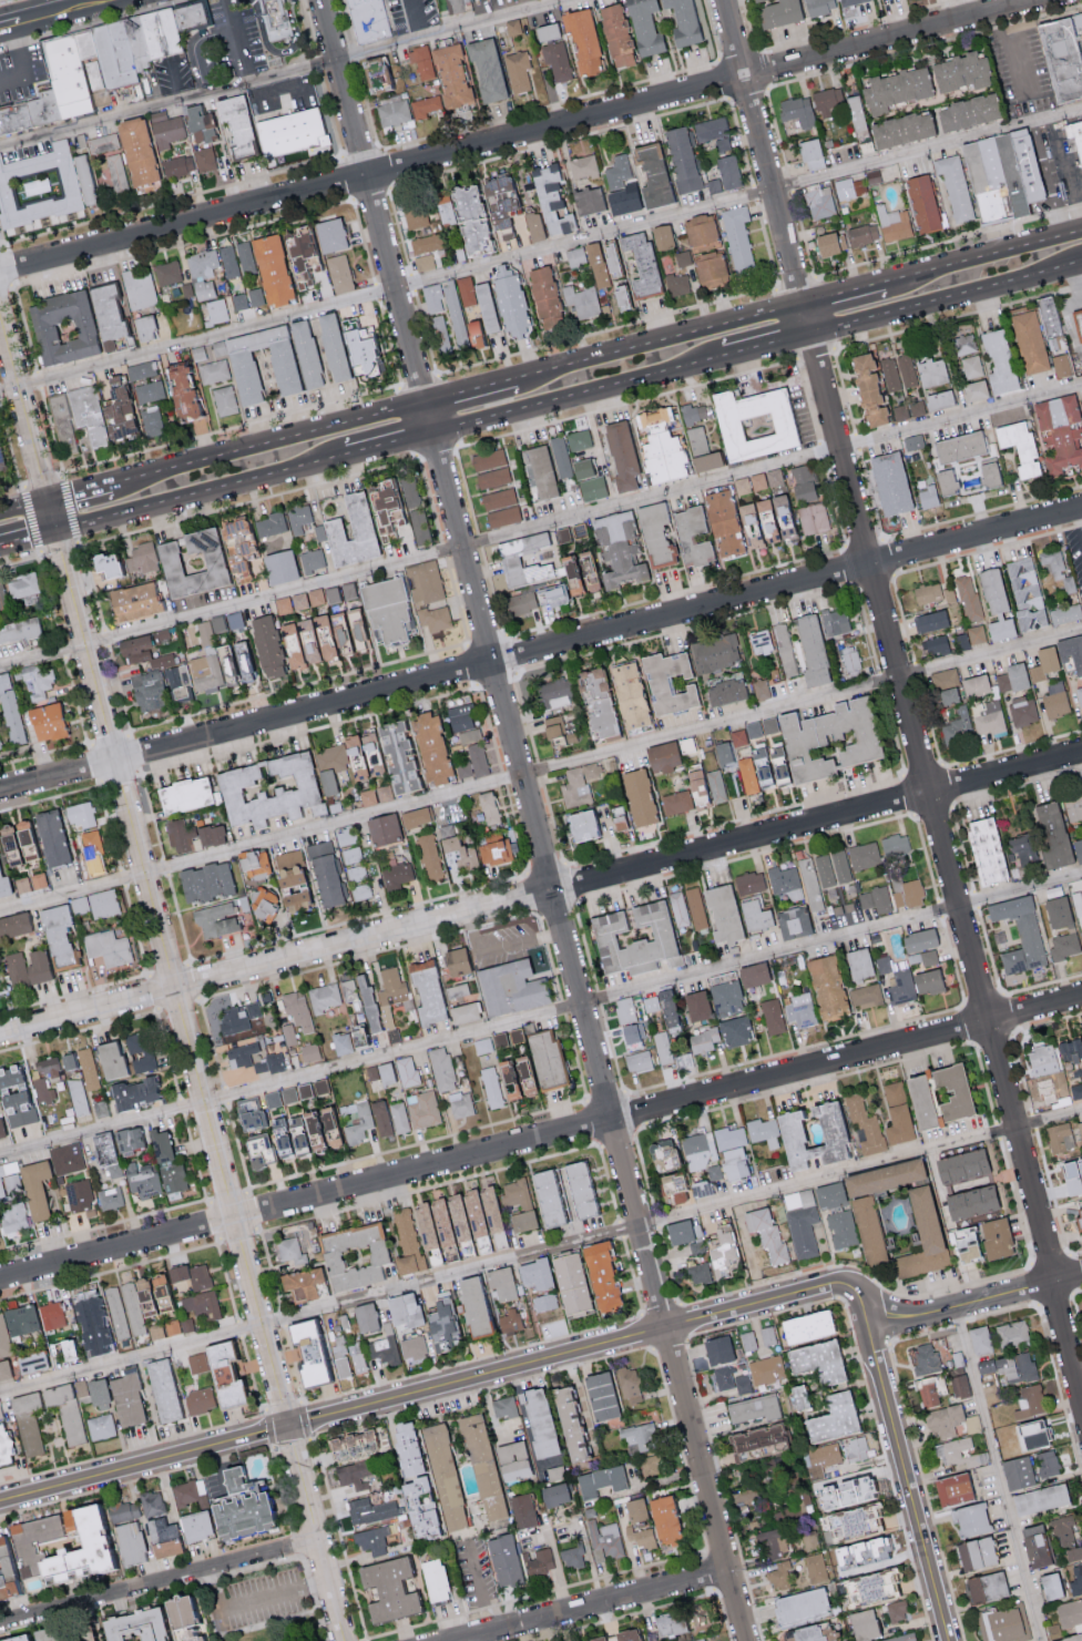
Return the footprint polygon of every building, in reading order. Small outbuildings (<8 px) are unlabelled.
[(174,6),(199,0),(209,0),(217,27),(205,30),(182,35),(174,6)] [(270,43),(260,0),(289,0),(298,38),(272,43),(270,43)] [(358,44),(348,0),(385,0),(395,38),(367,44),(358,47),(358,44)] [(450,17),(447,0),(469,0),(471,11),(450,17)] [(665,50),(660,31),(653,33),(648,12),(660,9),(657,0),(623,0),(639,57),(665,50)] [(660,9),(671,6),(675,27),(670,28),(673,47),(699,41),(691,0),(659,0),(660,9)] [(795,0),(776,0),(776,2),(755,6),(760,28),(799,20),(795,0)] [(836,10),(833,0),(803,0),(806,16),(836,10)] [(597,7),(611,68),(633,63),(629,47),(634,46),(633,37),(628,38),(620,2),(597,7)] [(182,35),(185,47),(187,57),(183,58),(183,54),(155,62),(151,47),(142,14),(174,6),(182,35)] [(559,13),(563,31),(569,29),(578,75),(601,70),(589,7),(559,13)] [(145,72),(140,74),(133,47),(126,19),(137,16),(142,14),(151,47),(154,60),(149,62),(150,69),(144,69),(145,72)] [(1062,108),(1081,102),(1081,48),(1081,17),(1040,27),(1062,108)] [(521,32),(517,18),(503,22),(507,36),(521,32)] [(142,82),(109,89),(99,47),(94,28),(126,19),(133,47),(140,74),(142,82)] [(536,41),(558,37),(556,22),(533,26),(536,41)] [(98,47),(100,59),(98,60),(109,89),(95,92),(88,59),(84,60),(81,47),(78,32),(94,28),(98,47)] [(71,122),(65,123),(63,115),(55,86),(44,48),(43,42),(70,34),(78,32),(81,47),(84,60),(99,114),(99,116),(71,122)] [(464,43),(468,62),(472,60),(482,103),(505,98),(492,37),(464,43)] [(570,79),(566,40),(540,43),(543,64),(551,63),(553,81),(570,79)] [(430,49),(444,108),(471,101),(461,58),(463,58),(459,42),(430,49)] [(408,49),(416,81),(435,77),(426,44),(408,49)] [(529,68),(527,51),(505,54),(510,93),(530,90),(527,68),(529,68)] [(929,61),(936,91),(970,84),(971,88),(990,84),(983,55),(975,57),(973,51),(929,61)] [(389,86),(384,56),(362,60),(367,90),(389,86)] [(936,94),(934,80),(928,81),(925,65),(865,77),(867,86),(860,88),(866,116),(886,112),(885,104),(936,94)] [(3,136),(0,137),(0,108),(3,108),(41,99),(40,91),(55,86),(63,115),(65,123),(3,136)] [(819,119),(844,113),(837,86),(813,92),(819,119)] [(939,131),(999,118),(993,93),(933,105),(939,131)] [(254,152),(240,94),(213,100),(218,122),(227,120),(233,146),(229,147),(232,158),(254,152)] [(800,128),(815,124),(807,94),(777,102),(782,120),(797,116),(800,128)] [(865,129),(856,94),(844,97),(852,132),(865,129)] [(410,99),(413,119),(425,117),(424,110),(441,108),(440,95),(410,99)] [(407,96),(395,98),(396,101),(376,104),(380,125),(410,121),(407,96)] [(209,111),(201,113),(199,103),(183,107),(191,144),(215,139),(209,111)] [(256,119),(265,167),(311,158),(309,150),(327,147),(319,107),(256,119)] [(167,118),(164,109),(147,113),(157,151),(169,147),(168,141),(186,136),(180,114),(167,118)] [(933,135),(927,110),(867,124),(873,149),(933,135)] [(691,124),(697,142),(728,134),(723,115),(691,124)] [(116,122),(131,194),(157,189),(142,117),(116,122)] [(1064,126),(1081,122),(1081,165),(1074,137),(1068,140),(1064,126)] [(699,189),(686,125),(664,129),(676,193),(699,189)] [(1053,197),(1034,203),(1027,173),(1015,131),(1033,125),(1047,173),(1053,197)] [(1039,215),(1020,218),(1013,196),(1011,187),(1007,173),(997,136),(1012,132),(1015,131),(1027,173),(1034,203),(1039,215)] [(86,139),(89,154),(119,147),(115,132),(86,139)] [(718,154),(731,150),(727,136),(714,140),(718,154)] [(796,141),(800,162),(805,161),(807,170),(823,167),(818,137),(796,141)] [(989,139),(990,153),(996,152),(1000,173),(1004,188),(1011,187),(1013,196),(1020,218),(1013,220),(988,224),(974,174),(967,144),(989,139)] [(643,208),(670,202),(658,141),(632,147),(635,159),(640,158),(645,185),(639,186),(643,208)] [(215,170),(210,146),(193,149),(198,173),(215,170)] [(115,191),(129,186),(118,152),(104,156),(115,191)] [(196,168),(190,152),(160,163),(166,179),(196,168)] [(608,214),(639,208),(634,179),(632,179),(627,152),(612,154),(614,166),(603,168),(608,191),(604,192),(608,214)] [(85,153),(72,156),(85,205),(97,202),(85,153)] [(599,173),(594,153),(568,159),(573,179),(599,173)] [(931,160),(935,175),(940,174),(951,224),(973,219),(958,153),(931,160)] [(716,157),(721,189),(741,186),(736,154),(716,157)] [(544,236),(574,230),(571,214),(555,217),(553,208),(562,206),(554,164),(531,168),(544,236)] [(903,179),(917,233),(941,227),(927,173),(903,179)] [(514,237),(509,213),(519,211),(510,174),(480,181),(494,242),(514,237)] [(722,190),(719,177),(706,180),(710,193),(722,190)] [(865,194),(862,178),(851,181),(850,177),(833,180),(837,199),(865,194)] [(435,195),(440,223),(454,221),(458,243),(453,244),(456,258),(489,252),(483,216),(480,217),(474,183),(451,187),(452,192),(435,195)] [(577,215),(603,209),(597,185),(571,192),(577,215)] [(803,191),(811,219),(835,213),(828,185),(803,191)] [(912,235),(907,208),(885,213),(883,203),(875,205),(883,241),(912,235)] [(402,210),(407,229),(429,224),(423,204),(402,210)] [(720,210),(732,271),(752,267),(743,222),(749,221),(746,205),(720,210)] [(542,240),(541,212),(526,213),(527,240),(542,240)] [(682,219),(688,246),(717,240),(711,212),(682,219)] [(321,253),(346,246),(338,216),(313,223),(321,253)] [(655,250),(673,246),(668,223),(649,228),(655,250)] [(873,223),(846,228),(850,246),(877,241),(873,223)] [(813,237),(819,258),(840,252),(833,230),(813,237)] [(444,246),(440,231),(409,241),(414,255),(444,246)] [(616,236),(619,251),(631,249),(637,279),(612,284),(618,310),(632,307),(631,298),(660,291),(649,240),(644,241),(641,231),(616,236)] [(282,239),(296,290),(305,288),(303,281),(310,279),(304,257),(313,255),(307,232),(282,239)] [(234,311),(291,300),(278,233),(236,242),(242,274),(258,271),(261,287),(248,289),(249,292),(231,295),(234,311)] [(594,288),(610,285),(609,277),(618,275),(610,239),(585,244),(594,288)] [(241,274),(234,243),(218,247),(226,278),(241,274)] [(586,263),(582,245),(565,250),(569,267),(586,263)] [(219,266),(215,248),(185,255),(191,279),(213,274),(211,267),(219,266)] [(722,251),(694,256),(699,288),(727,283),(722,251)] [(414,257),(417,272),(435,267),(432,253),(414,257)] [(327,257),(332,293),(352,290),(347,254),(327,257)] [(157,285),(181,281),(178,260),(154,263),(157,285)] [(516,272),(507,274),(504,262),(490,266),(507,341),(524,337),(522,326),(529,325),(516,272)] [(526,270),(540,327),(563,322),(549,265),(526,270)] [(130,310),(157,303),(148,266),(121,272),(130,310)] [(665,275),(668,295),(690,293),(687,273),(665,275)] [(497,330),(486,281),(472,284),(470,275),(456,278),(463,306),(477,303),(484,333),(497,330)] [(197,301),(216,296),(211,277),(192,282),(197,301)] [(88,288),(98,340),(123,335),(113,283),(88,288)] [(574,290),(573,283),(564,285),(570,320),(601,314),(595,286),(574,290)] [(99,354),(86,289),(26,301),(39,365),(99,354)] [(1078,377),(1062,380),(1041,299),(1058,295),(1078,377)] [(229,319),(224,297),(207,301),(211,323),(229,319)] [(1078,342),(1081,341),(1081,308),(1071,310),(1078,342)] [(1053,376),(1029,380),(1029,376),(1015,317),(1042,310),(1059,375),(1053,376)] [(349,378),(333,311),(315,316),(331,382),(349,378)] [(439,356),(452,352),(442,313),(429,317),(439,356)] [(132,317),(135,341),(156,339),(152,315),(132,317)] [(338,320),(350,377),(375,372),(366,327),(354,330),(352,317),(338,320)] [(287,323),(304,389),(322,385),(306,318),(287,323)] [(299,391),(285,325),(211,340),(214,355),(228,352),(239,406),(261,401),(250,349),(266,346),(277,396),(299,391)] [(985,373),(989,394),(1015,389),(1002,328),(981,333),(989,372),(985,373)] [(948,338),(952,356),(975,351),(972,333),(948,338)] [(191,348),(194,360),(207,357),(204,345),(191,348)] [(901,387),(915,386),(912,352),(898,354),(901,387)] [(887,423),(883,405),(880,405),(874,370),(872,370),(869,353),(850,356),(862,427),(887,423)] [(964,379),(982,375),(978,354),(960,358),(964,379)] [(204,384),(231,377),(226,357),(199,364),(204,384)] [(886,392),(901,389),(895,357),(880,360),(886,392)] [(915,362),(918,387),(945,383),(942,358),(915,362)] [(129,381),(157,375),(154,360),(126,366),(129,381)] [(200,417),(194,389),(188,390),(185,373),(193,372),(192,363),(167,367),(176,421),(200,417)] [(134,386),(139,404),(167,397),(162,379),(134,386)] [(961,383),(964,401),(988,396),(985,379),(961,383)] [(210,389),(218,416),(238,411),(231,383),(210,389)] [(69,391),(95,384),(109,436),(105,437),(109,446),(104,447),(103,445),(99,446),(99,448),(93,449),(86,426),(78,428),(69,391)] [(725,463),(798,446),(784,387),(731,399),(729,389),(709,394),(725,463)] [(923,396),(926,411),(953,405),(949,389),(923,396)] [(48,394),(57,456),(76,453),(70,416),(61,418),(59,403),(69,402),(68,391),(48,394)] [(1037,431),(1044,430),(1049,454),(1042,456),(1046,476),(1061,473),(1060,467),(1076,464),(1077,468),(1081,467),(1081,447),(1073,448),(1071,438),(1081,437),(1081,436),(1080,427),(1073,394),(1031,402),(1037,431)] [(925,414),(921,400),(892,407),(895,420),(925,414)] [(684,423),(706,419),(703,403),(681,407),(684,423)] [(143,408),(144,436),(162,435),(161,408),(143,408)] [(647,482),(685,477),(682,449),(678,450),(676,435),(667,436),(666,422),(671,421),(669,408),(638,412),(641,431),(646,430),(648,443),(643,443),(647,482)] [(603,424),(614,475),(610,475),(614,493),(637,488),(634,475),(639,474),(627,419),(603,424)] [(993,427),(997,448),(1014,444),(1018,464),(1014,465),(1017,479),(1039,475),(1036,459),(1035,459),(1030,430),(1025,431),(1023,421),(993,427)] [(721,466),(717,451),(708,453),(702,425),(685,429),(694,472),(721,466)] [(566,433),(570,451),(591,447),(588,428),(566,433)] [(985,452),(979,430),(933,441),(938,463),(985,452)] [(906,451),(924,445),(920,433),(902,439),(906,451)] [(558,481),(592,474),(588,458),(568,462),(563,435),(549,438),(558,481)] [(556,496),(545,444),(526,449),(537,500),(556,496)] [(506,464),(502,447),(470,455),(474,472),(506,464)] [(867,458),(881,517),(912,509),(897,451),(867,458)] [(995,459),(978,463),(983,488),(1000,484),(995,459)] [(790,467),(793,484),(791,484),(794,503),(816,499),(810,463),(790,467)] [(510,481),(507,466),(475,473),(478,489),(510,481)] [(765,471),(769,486),(784,482),(779,467),(765,471)] [(935,472),(939,496),(956,493),(952,469),(935,472)] [(732,478),(735,494),(765,489),(763,473),(732,478)] [(416,543),(431,539),(423,506),(422,506),(414,476),(400,479),(416,543)] [(582,501),(606,496),(602,476),(578,481),(582,501)] [(393,526),(401,524),(392,486),(367,492),(378,544),(396,540),(393,526)] [(483,511),(516,502),(512,486),(479,495),(483,511)] [(918,488),(920,508),(938,506),(935,486),(918,488)] [(671,511),(683,566),(728,557),(728,555),(741,552),(728,489),(703,494),(716,555),(712,556),(709,540),(694,543),(692,534),(706,531),(700,505),(671,511)] [(375,551),(363,490),(341,495),(350,538),(343,540),(339,517),(322,520),(331,560),(375,551)] [(738,505),(746,538),(764,533),(767,542),(794,535),(783,494),(738,505)] [(633,508),(649,570),(678,562),(673,544),(666,545),(661,524),(668,523),(662,501),(633,508)] [(830,528),(823,501),(796,508),(803,535),(830,528)] [(303,534),(302,524),(313,522),(309,503),(286,508),(291,536),(303,534)] [(520,522),(518,505),(485,511),(488,527),(520,522)] [(253,521),(258,537),(287,530),(281,510),(266,513),(267,517),(253,521)] [(648,579),(644,562),(631,565),(628,554),(637,552),(628,511),(590,519),(599,558),(608,556),(611,571),(599,573),(603,591),(617,588),(617,585),(648,579)] [(221,524),(223,544),(227,554),(223,556),(222,556),(223,561),(228,573),(233,573),(234,583),(249,581),(247,560),(256,556),(256,550),(243,518),(234,519),(221,524)] [(227,586),(214,527),(181,534),(186,556),(200,553),(204,570),(181,575),(174,540),(153,544),(152,541),(130,545),(133,556),(126,557),(130,574),(161,568),(168,598),(227,586)] [(554,530),(558,543),(570,540),(566,527),(554,530)] [(505,587),(552,577),(549,562),(519,568),(516,553),(548,546),(545,532),(495,542),(505,587)] [(269,585),(297,578),(290,548),(261,556),(269,585)] [(300,552),(303,572),(325,568),(322,548),(300,552)] [(1050,563),(1053,579),(1063,578),(1062,570),(1064,569),(1061,551),(1040,554),(1041,564),(1050,563)] [(597,589),(586,552),(558,559),(569,597),(597,589)] [(100,570),(102,579),(118,575),(113,553),(89,558),(93,572),(100,570)] [(1048,625),(1032,556),(1007,561),(1018,610),(1014,611),(1019,631),(1048,625)] [(444,598),(435,559),(406,565),(411,588),(414,605),(444,598)] [(1015,636),(1010,613),(1008,614),(998,567),(978,571),(988,619),(986,620),(990,641),(1015,636)] [(8,583),(12,600),(41,592),(37,571),(21,574),(22,579),(8,583)] [(957,578),(967,621),(983,617),(972,574),(957,578)] [(381,647),(407,641),(402,621),(409,619),(400,577),(359,585),(368,631),(377,629),(381,647)] [(160,612),(153,581),(106,591),(113,623),(160,612)] [(916,605),(942,599),(938,582),(912,588),(916,605)] [(547,600),(550,607),(568,601),(562,583),(533,592),(537,604),(547,600)] [(954,584),(942,585),(943,602),(955,602),(954,584)] [(310,606),(324,603),(321,587),(307,590),(310,606)] [(308,606),(304,591),(273,599),(277,615),(308,606)] [(505,596),(507,615),(536,611),(533,592),(505,596)] [(1051,623),(1081,619),(1080,604),(1049,608),(1051,623)] [(427,624),(428,631),(452,627),(447,605),(417,610),(420,625),(427,624)] [(819,611),(824,636),(850,631),(845,606),(819,611)] [(357,607),(328,614),(338,656),(367,648),(357,607)] [(916,632),(947,628),(944,611),(913,615),(916,632)] [(242,627),(240,612),(209,617),(211,632),(242,627)] [(815,612),(793,617),(809,687),(830,682),(815,612)] [(260,678),(284,675),(280,650),(277,651),(271,615),(251,617),(260,678)] [(39,636),(36,617),(0,624),(0,643),(39,636)] [(196,623),(204,648),(215,644),(207,619),(196,623)] [(772,624),(786,677),(799,674),(786,621),(772,624)] [(972,645),(987,640),(982,623),(967,628),(972,645)] [(773,650),(768,628),(748,633),(754,655),(773,650)] [(971,647),(968,632),(956,635),(959,650),(971,647)] [(152,657),(147,633),(114,642),(118,657),(126,655),(129,664),(149,659),(151,670),(175,664),(172,652),(152,657)] [(690,644),(696,673),(740,662),(734,633),(690,644)] [(922,640),(926,658),(950,653),(947,634),(922,640)] [(1053,642),(1059,663),(1070,660),(1074,677),(1081,675),(1081,634),(1053,642)] [(246,641),(230,647),(244,682),(259,677),(246,641)] [(859,669),(857,646),(841,647),(843,670),(859,669)] [(1048,678),(1046,671),(1057,669),(1053,646),(1036,649),(1038,665),(1029,666),(1032,681),(1048,678)] [(698,706),(693,683),(683,685),(684,692),(669,694),(666,676),(681,673),(681,678),(690,677),(685,651),(659,656),(658,653),(640,656),(651,715),(698,706)] [(189,658),(196,691),(225,684),(223,677),(233,675),(229,657),(227,657),(228,662),(219,664),(216,652),(189,658)] [(647,725),(634,661),(608,666),(621,730),(647,725)] [(1005,665),(1010,691),(1028,687),(1022,662),(1005,665)] [(45,699),(43,690),(55,688),(50,667),(35,670),(34,664),(13,669),(15,681),(27,679),(31,702),(45,699)] [(616,734),(601,666),(578,671),(587,713),(585,714),(589,732),(595,731),(596,738),(616,734)] [(934,690),(959,684),(955,667),(930,673),(934,690)] [(8,672),(0,673),(0,701),(11,745),(25,742),(8,672)] [(1009,689),(1005,672),(995,675),(999,692),(1009,689)] [(989,693),(986,674),(960,679),(963,697),(989,693)] [(536,684),(543,710),(573,702),(567,676),(536,684)] [(710,707),(747,697),(741,677),(704,687),(710,707)] [(756,701),(771,698),(767,678),(752,681),(756,701)] [(1047,684),(1049,694),(1041,696),(1047,718),(1070,713),(1062,680),(1047,684)] [(957,703),(955,688),(936,691),(938,705),(957,703)] [(882,757),(867,694),(829,704),(831,712),(794,721),(792,712),(761,719),(765,734),(779,731),(782,743),(752,751),(753,756),(737,760),(745,794),(776,786),(771,767),(784,764),(790,785),(832,775),(831,769),(882,757)] [(1032,694),(1008,701),(1014,726),(1039,720),(1032,694)] [(970,705),(978,735),(1006,728),(998,698),(970,705)] [(64,736),(58,703),(26,708),(33,742),(64,736)] [(471,703),(447,707),(451,732),(474,728),(471,703)] [(940,724),(946,744),(974,736),(965,703),(953,706),(956,720),(940,724)] [(448,773),(437,711),(411,716),(424,785),(446,781),(444,773),(448,773)] [(549,748),(565,744),(558,715),(542,719),(549,748)] [(310,751),(326,794),(334,791),(334,769),(340,769),(338,765),(338,756),(354,751),(358,749),(377,749),(379,756),(370,756),(370,772),(383,772),(390,782),(377,787),(377,803),(392,797),(392,794),(415,786),(415,757),(406,757),(406,723),(405,720),(374,720),(374,732),(364,732),(310,751)] [(747,738),(762,736),(759,721),(745,723),(747,738)] [(461,744),(480,740),(477,728),(458,732),(461,744)] [(748,743),(745,728),(730,732),(733,747),(748,743)] [(651,775),(672,769),(671,766),(681,764),(674,740),(644,749),(651,775)] [(718,766),(735,762),(731,740),(713,744),(718,766)] [(473,776),(488,774),(484,744),(469,746),(473,776)] [(227,824),(250,819),(252,827),(264,825),(262,816),(286,811),(288,818),(304,815),(302,806),(319,802),(308,749),(215,769),(227,824)] [(469,759),(455,763),(459,778),(473,774),(469,759)] [(564,808),(591,802),(586,778),(603,774),(601,761),(565,769),(568,785),(560,787),(564,808)] [(661,795),(665,814),(707,804),(697,765),(692,766),(693,770),(685,772),(689,788),(661,795)] [(620,773),(633,827),(657,822),(644,767),(620,773)] [(743,794),(738,767),(726,769),(730,796),(743,794)] [(727,799),(719,769),(706,772),(713,803),(727,799)] [(157,784),(162,811),(211,802),(205,775),(157,784)] [(376,803),(373,788),(359,791),(361,806),(376,803)] [(483,824),(497,823),(493,789),(478,791),(483,824)] [(1081,818),(1081,791),(1062,796),(1068,821),(1081,818)] [(1044,867),(1070,862),(1058,798),(1032,803),(1044,867)] [(64,804),(67,827),(94,824),(91,801),(64,804)] [(400,811),(403,826),(429,821),(426,805),(400,811)] [(46,866),(69,860),(56,806),(33,812),(46,866)] [(595,837),(588,810),(564,816),(571,843),(595,837)] [(367,816),(370,842),(399,838),(395,812),(367,816)] [(628,829),(626,815),(611,817),(613,831),(628,829)] [(968,819),(980,884),(1005,879),(993,815),(968,819)] [(186,827),(185,818),(167,820),(171,852),(192,849),(191,837),(197,837),(195,826),(186,827)] [(34,858),(26,819),(11,822),(0,825),(0,842),(5,864),(34,858)] [(202,847),(226,840),(220,821),(196,828),(202,847)] [(441,825),(443,837),(440,838),(444,863),(455,861),(457,871),(479,866),(474,843),(457,847),(452,822),(441,825)] [(106,871),(95,828),(80,832),(90,875),(106,871)] [(425,879),(443,875),(434,831),(416,835),(425,879)] [(911,851),(907,831),(880,838),(884,857),(911,851)] [(482,865),(512,859),(509,840),(501,841),(500,832),(476,836),(482,865)] [(1035,862),(1031,832),(1006,836),(1010,865),(1035,862)] [(1075,861),(1081,860),(1081,837),(1071,839),(1075,861)] [(343,901),(329,839),(305,844),(319,906),(343,901)] [(881,862),(875,840),(847,846),(853,869),(881,862)] [(279,886),(302,879),(298,862),(303,860),(300,847),(271,855),(279,886)] [(264,848),(237,854),(242,876),(269,870),(264,848)] [(837,883),(851,879),(843,848),(830,851),(837,883)] [(821,887),(836,884),(828,852),(814,856),(821,887)] [(824,908),(811,856),(797,859),(811,911),(824,908)] [(234,890),(226,858),(176,871),(184,902),(234,890)] [(409,859),(392,864),(392,866),(380,869),(385,891),(400,887),(399,882),(414,878),(409,859)] [(771,894),(788,891),(790,901),(803,899),(798,866),(779,869),(778,865),(768,867),(771,894)] [(762,870),(735,875),(739,894),(766,889),(762,870)] [(30,874),(34,888),(47,885),(43,871),(30,874)] [(11,893),(6,873),(0,875),(0,896),(11,893)] [(15,878),(17,893),(31,890),(29,876),(15,878)] [(924,902),(919,877),(901,881),(901,877),(890,879),(896,907),(924,902)] [(350,887),(354,900),(371,895),(367,882),(350,887)] [(744,938),(731,882),(703,888),(715,942),(725,939),(726,942),(744,938)] [(708,926),(698,885),(685,888),(695,930),(708,926)] [(875,905),(877,913),(892,910),(887,885),(858,891),(861,908),(875,905)] [(121,911),(114,886),(87,894),(94,919),(121,911)] [(280,893),(284,913),(309,907),(305,888),(280,893)] [(689,924),(683,890),(670,892),(676,927),(689,924)] [(1047,963),(1030,893),(985,904),(989,921),(1013,915),(1026,968),(1047,963)] [(71,897),(75,914),(90,911),(87,894),(71,897)] [(1072,921),(1065,894),(1043,899),(1050,927),(1072,921)] [(276,906),(258,897),(251,912),(269,921),(276,906)] [(684,963),(681,952),(677,953),(664,897),(629,905),(634,926),(649,923),(652,936),(615,945),(613,933),(626,930),(621,909),(588,916),(595,946),(605,944),(611,968),(626,964),(627,973),(655,966),(653,958),(666,955),(669,967),(684,963)] [(773,927),(770,908),(759,909),(758,898),(741,900),(745,931),(773,927)] [(194,909),(201,938),(239,929),(235,913),(238,913),(234,900),(194,909)] [(40,908),(51,970),(81,964),(79,948),(70,949),(66,925),(71,924),(67,903),(40,908)] [(782,939),(812,933),(806,904),(776,911),(782,939)] [(32,931),(30,911),(0,915),(0,936),(32,931)] [(937,943),(932,926),(900,935),(905,952),(937,943)] [(84,934),(88,957),(104,954),(106,966),(133,961),(128,935),(115,937),(114,929),(84,934)] [(1048,937),(1053,959),(1081,952),(1076,931),(1048,937)] [(442,950),(448,976),(469,971),(463,945),(442,950)] [(52,978),(45,946),(24,951),(24,950),(5,954),(11,986),(52,978)] [(849,979),(872,975),(867,946),(845,949),(849,979)] [(1026,969),(1020,947),(999,953),(1005,975),(1026,969)] [(910,963),(922,961),(923,965),(938,962),(935,949),(908,955),(910,963)] [(809,957),(818,1020),(846,1016),(837,953),(809,957)] [(876,957),(878,973),(891,971),(889,954),(876,957)] [(546,1002),(540,975),(530,977),(526,956),(474,968),(485,1016),(546,1002)] [(419,1024),(445,1020),(433,958),(409,962),(417,1005),(415,1006),(419,1024)] [(741,986),(768,981),(764,961),(737,966),(741,986)] [(379,969),(384,990),(378,991),(389,1042),(398,1040),(390,1003),(410,999),(406,980),(400,981),(397,965),(379,969)] [(939,968),(911,972),(910,967),(894,970),(896,984),(886,986),(889,1003),(918,999),(917,994),(942,990),(939,968)] [(372,983),(364,984),(362,972),(357,973),(365,1032),(384,1029),(381,1006),(375,1007),(372,983)] [(358,998),(352,976),(339,980),(345,1002),(358,998)] [(715,1016),(744,1008),(736,978),(708,985),(715,1016)] [(341,1005),(336,982),(307,988),(312,1011),(341,1005)] [(468,995),(467,983),(446,986),(447,998),(468,995)] [(852,1007),(883,1003),(880,983),(849,987),(852,1007)] [(641,996),(645,1012),(660,1008),(667,1033),(681,1029),(670,988),(641,996)] [(687,1020),(708,1017),(704,989),(683,992),(687,1020)] [(303,1033),(313,1031),(306,995),(296,997),(294,991),(282,993),(286,1015),(292,1014),(294,1025),(301,1024),(303,1033)] [(796,1020),(798,1028),(818,1023),(811,991),(785,997),(790,1021),(796,1020)] [(614,999),(619,1023),(636,1020),(632,995),(614,999)] [(758,1003),(768,1035),(786,1030),(777,998),(758,1003)] [(478,1017),(474,1000),(448,1007),(452,1024),(478,1017)] [(250,1028),(248,1019),(262,1016),(259,1001),(245,1004),(246,1005),(218,1011),(223,1034),(250,1028)] [(719,1019),(724,1046),(750,1042),(746,1015),(719,1019)] [(283,1024),(286,1044),(297,1042),(293,1022),(283,1024)] [(619,1026),(625,1046),(640,1042),(634,1022),(619,1026)] [(522,1039),(519,1026),(491,1034),(491,1036),(473,1041),(476,1054),(494,1049),(494,1047),(522,1039)] [(712,1041),(720,1040),(717,1027),(689,1032),(693,1054),(714,1050),(712,1041)] [(537,1086),(563,1080),(554,1039),(549,1040),(546,1029),(525,1034),(537,1086)] [(126,1075),(155,1068),(145,1030),(122,1035),(129,1059),(122,1061),(126,1075)] [(673,1061),(667,1030),(653,1033),(659,1064),(673,1061)] [(335,1054),(352,1050),(347,1031),(330,1035),(335,1054)] [(1059,1040),(1063,1066),(1077,1063),(1075,1056),(1081,1055),(1081,1036),(1059,1040)] [(101,1078),(122,1075),(116,1039),(95,1043),(101,1078)] [(225,1050),(231,1069),(253,1062),(250,1053),(260,1050),(256,1040),(225,1050)] [(298,1047),(304,1062),(321,1056),(316,1041),(298,1047)] [(1026,1050),(1031,1069),(1057,1062),(1053,1043),(1026,1050)] [(457,1086),(445,1044),(427,1050),(439,1092),(457,1086)] [(285,1068),(280,1050),(265,1055),(271,1073),(285,1068)] [(652,1068),(649,1050),(625,1054),(628,1072),(652,1068)] [(60,1052),(61,1068),(75,1067),(74,1051),(60,1052)] [(674,1054),(675,1067),(693,1065),(692,1052),(674,1054)] [(418,1084),(412,1054),(395,1058),(401,1087),(418,1084)] [(30,1061),(38,1102),(57,1098),(54,1087),(51,1088),(50,1081),(61,1080),(56,1056),(30,1061)] [(35,1120),(18,1060),(0,1065),(0,1097),(9,1128),(35,1120)] [(268,1070),(267,1060),(254,1063),(255,1072),(268,1070)] [(394,1081),(388,1060),(375,1064),(380,1084),(394,1081)] [(942,1119),(972,1113),(960,1061),(929,1068),(933,1088),(946,1086),(949,1099),(938,1102),(942,1119)] [(370,1080),(378,1078),(374,1064),(366,1066),(370,1080)] [(490,1108),(504,1105),(493,1065),(479,1069),(490,1108)] [(915,1128),(934,1124),(920,1072),(902,1077),(915,1128)] [(115,1110),(134,1107),(133,1102),(163,1096),(159,1075),(110,1083),(115,1110)] [(268,1108),(328,1091),(324,1076),(264,1093),(268,1108)] [(82,1077),(68,1079),(73,1115),(87,1112),(82,1077)] [(906,1099),(901,1079),(881,1084),(887,1105),(906,1099)] [(1081,1097),(1081,1083),(1070,1086),(1073,1099),(1081,1097)] [(414,1129),(442,1122),(434,1089),(406,1096),(414,1129)] [(843,1095),(850,1122),(860,1120),(864,1138),(857,1140),(861,1155),(886,1149),(877,1113),(867,1115),(861,1091),(843,1095)] [(449,1095),(453,1118),(473,1114),(469,1092),(449,1095)] [(107,1115),(106,1095),(94,1095),(94,1115),(107,1115)] [(385,1097),(353,1103),(358,1123),(344,1126),(347,1144),(366,1140),(364,1128),(377,1125),(379,1136),(393,1133),(385,1097)] [(845,1157),(842,1141),(843,1141),(835,1099),(771,1112),(772,1116),(745,1121),(749,1141),(765,1138),(768,1149),(781,1146),(785,1170),(813,1164),(813,1163),(845,1157)] [(389,1104),(396,1133),(411,1130),(403,1100),(389,1104)] [(904,1101),(885,1107),(890,1124),(883,1126),(888,1144),(914,1136),(904,1101)] [(236,1106),(239,1128),(265,1124),(262,1109),(246,1111),(245,1105),(236,1106)] [(1045,1126),(1051,1152),(1075,1147),(1068,1120),(1045,1126)] [(118,1150),(142,1145),(138,1124),(114,1129),(118,1150)] [(741,1144),(746,1143),(743,1126),(727,1129),(727,1126),(713,1129),(724,1179),(748,1174),(741,1144)] [(96,1166),(106,1163),(110,1177),(119,1175),(109,1129),(89,1134),(96,1166)] [(154,1161),(172,1157),(165,1129),(147,1133),(154,1161)] [(680,1137),(689,1171),(709,1166),(708,1161),(718,1158),(710,1129),(680,1137)] [(251,1167),(273,1162),(266,1131),(244,1136),(251,1167)] [(655,1169),(675,1167),(672,1138),(651,1141),(655,1169)] [(48,1148),(55,1175),(85,1167),(78,1140),(48,1148)] [(987,1172),(981,1146),(932,1158),(938,1184),(987,1172)] [(1081,1192),(1081,1154),(1056,1159),(1063,1195),(1081,1192)] [(845,1195),(923,1178),(919,1156),(840,1173),(845,1195)] [(48,1217),(40,1178),(49,1176),(46,1158),(16,1164),(15,1161),(0,1164),(0,1196),(5,1195),(4,1191),(23,1187),(30,1221),(48,1217)] [(154,1162),(135,1166),(134,1160),(124,1162),(130,1193),(138,1191),(139,1197),(160,1193),(154,1162)] [(157,1167),(165,1193),(188,1186),(181,1160),(157,1167)] [(530,1171),(542,1227),(562,1222),(550,1167),(530,1171)] [(685,1200),(682,1171),(658,1174),(660,1192),(670,1191),(671,1202),(685,1200)] [(87,1177),(64,1182),(70,1211),(85,1208),(86,1216),(95,1214),(87,1177)] [(689,1182),(692,1196),(710,1193),(708,1178),(689,1182)] [(529,1201),(525,1180),(499,1184),(504,1210),(520,1207),(519,1203),(529,1201)] [(845,1202),(841,1180),(814,1185),(818,1207),(845,1202)] [(919,1251),(893,1257),(897,1277),(951,1266),(947,1246),(941,1247),(927,1182),(905,1187),(919,1251)] [(505,1246),(491,1184),(443,1195),(453,1240),(474,1235),(476,1242),(492,1238),(495,1248),(505,1246)] [(996,1209),(992,1184),(943,1193),(947,1219),(996,1209)] [(100,1210),(124,1205),(120,1185),(96,1190),(100,1210)] [(849,1198),(865,1263),(886,1258),(870,1193),(849,1198)] [(453,1240),(441,1196),(427,1200),(432,1217),(434,1217),(441,1243),(453,1240)] [(4,1232),(28,1227),(22,1202),(0,1207),(0,1216),(4,1232)] [(421,1221),(424,1225),(433,1219),(421,1202),(409,1211),(418,1223),(421,1221)] [(795,1259),(818,1255),(812,1223),(819,1221),(816,1205),(786,1211),(795,1259)] [(397,1274),(424,1268),(409,1206),(391,1210),(402,1254),(392,1257),(397,1274)] [(771,1264),(789,1260),(785,1239),(780,1241),(776,1223),(770,1224),(767,1206),(741,1211),(745,1231),(757,1229),(761,1247),(767,1246),(771,1264)] [(512,1232),(536,1226),(531,1208),(507,1214),(512,1232)] [(835,1248),(858,1242),(850,1208),(826,1214),(835,1248)] [(977,1221),(985,1259),(1012,1253),(1004,1215),(977,1221)] [(669,1245),(694,1238),(688,1217),(663,1224),(669,1245)] [(332,1291),(384,1278),(380,1263),(389,1261),(378,1219),(317,1235),(332,1291)] [(978,1255),(970,1225),(950,1230),(957,1260),(978,1255)] [(727,1226),(713,1229),(715,1238),(705,1240),(710,1267),(727,1264),(726,1257),(733,1256),(727,1226)] [(292,1258),(294,1266),(307,1263),(304,1251),(299,1252),(295,1235),(275,1240),(280,1261),(292,1258)] [(594,1310),(619,1304),(605,1239),(580,1245),(594,1310)] [(588,1311),(578,1251),(551,1256),(561,1315),(588,1311)] [(551,1285),(545,1256),(515,1263),(520,1284),(532,1281),(533,1289),(551,1285)] [(165,1267),(169,1281),(187,1276),(183,1262),(165,1267)] [(187,1266),(192,1290),(210,1286),(206,1262),(187,1266)] [(711,1281),(708,1262),(689,1264),(691,1283),(711,1281)] [(281,1289),(289,1288),(292,1303),(315,1297),(311,1282),(323,1279),(319,1265),(278,1274),(281,1289)] [(496,1301),(514,1297),(509,1265),(483,1270),(486,1288),(493,1286),(496,1301)] [(141,1314),(170,1308),(163,1274),(118,1283),(129,1335),(145,1332),(141,1314)] [(455,1278),(467,1335),(488,1331),(476,1274),(455,1278)] [(180,1296),(184,1316),(205,1312),(206,1319),(219,1316),(213,1289),(180,1296)] [(385,1297),(391,1325),(401,1322),(402,1328),(422,1323),(414,1290),(385,1297)] [(557,1306),(553,1291),(532,1296),(535,1311),(557,1306)] [(100,1293),(70,1299),(81,1356),(112,1350),(100,1293)] [(36,1305),(42,1329),(71,1322),(65,1298),(36,1305)] [(351,1305),(357,1331),(378,1326),(371,1300),(351,1305)] [(12,1353),(8,1335),(40,1327),(34,1303),(0,1311),(0,1356),(12,1353)] [(496,1316),(500,1332),(522,1326),(518,1306),(506,1308),(507,1314),(496,1316)] [(832,1331),(825,1307),(780,1320),(786,1343),(832,1331)] [(994,1325),(999,1348),(1029,1342),(1024,1319),(994,1325)] [(974,1355),(992,1350),(985,1323),(967,1328),(974,1355)] [(758,1328),(762,1345),(776,1342),(772,1325),(758,1328)] [(744,1351),(757,1348),(752,1329),(739,1332),(744,1351)] [(708,1365),(735,1358),(729,1333),(702,1339),(708,1365)] [(350,1375),(342,1334),(330,1336),(339,1377),(350,1375)] [(402,1359),(427,1356),(424,1335),(399,1339),(402,1359)] [(380,1356),(381,1365),(399,1363),(395,1336),(367,1340),(369,1357),(380,1356)] [(61,1361),(73,1358),(68,1337),(55,1340),(61,1361)] [(785,1348),(790,1373),(815,1367),(819,1385),(843,1379),(834,1337),(785,1348)] [(242,1401),(236,1377),(229,1378),(225,1360),(231,1359),(227,1339),(203,1344),(217,1407),(242,1401)] [(367,1371),(361,1339),(348,1342),(354,1373),(367,1371)] [(915,1376),(941,1369),(933,1340),(908,1347),(915,1376)] [(43,1348),(16,1351),(18,1372),(45,1369),(43,1348)] [(207,1369),(202,1351),(186,1355),(191,1373),(207,1369)] [(1035,1378),(1030,1351),(976,1360),(979,1375),(1002,1371),(1004,1383),(1035,1378)] [(786,1378),(780,1353),(747,1362),(754,1386),(786,1378)] [(158,1423),(180,1417),(165,1356),(143,1362),(158,1423)] [(9,1377),(5,1358),(0,1359),(0,1378),(9,1377)] [(736,1386),(738,1393),(752,1390),(748,1372),(735,1375),(733,1364),(712,1369),(717,1390),(736,1386)] [(622,1403),(640,1400),(635,1367),(618,1370),(622,1403)] [(618,1414),(606,1369),(581,1376),(592,1421),(618,1414)] [(118,1427),(145,1421),(134,1372),(107,1378),(118,1427)] [(955,1399),(971,1394),(964,1372),(948,1377),(955,1399)] [(76,1396),(87,1394),(85,1378),(74,1380),(76,1396)] [(88,1407),(106,1406),(105,1378),(87,1379),(88,1407)] [(67,1446),(84,1442),(71,1381),(38,1389),(38,1390),(8,1396),(12,1413),(57,1403),(67,1446)] [(810,1405),(804,1381),(787,1385),(794,1409),(810,1405)] [(920,1384),(924,1407),(939,1404),(935,1381),(920,1384)] [(1045,1410),(1039,1382),(1016,1387),(1021,1408),(1012,1410),(1014,1418),(1045,1410)] [(566,1462),(587,1457),(571,1383),(551,1388),(566,1462)] [(555,1453),(541,1385),(513,1391),(515,1402),(520,1401),(532,1457),(555,1453)] [(214,1406),(211,1386),(183,1391),(187,1415),(207,1411),(207,1407),(214,1406)] [(826,1412),(802,1418),(808,1441),(857,1429),(847,1387),(821,1393),(826,1412)] [(517,1414),(513,1394),(490,1399),(494,1419),(517,1414)] [(764,1419),(779,1417),(775,1394),(726,1402),(729,1421),(763,1416),(764,1419)] [(981,1430),(978,1413),(963,1416),(961,1403),(926,1410),(932,1440),(956,1435),(954,1423),(964,1421),(966,1433),(981,1430)] [(23,1457),(42,1454),(37,1413),(23,1414),(23,1411),(17,1412),(23,1457)] [(89,1439),(114,1436),(111,1413),(86,1417),(89,1439)] [(509,1518),(490,1523),(460,1421),(483,1415),(509,1518)] [(398,1475),(420,1471),(412,1419),(390,1423),(398,1475)] [(1017,1423),(1020,1448),(1047,1444),(1044,1419),(1017,1423)] [(12,1462),(5,1422),(0,1423),(0,1464),(12,1462)] [(618,1427),(619,1437),(626,1436),(628,1453),(657,1449),(653,1422),(618,1427)] [(732,1460),(784,1449),(779,1423),(727,1434),(732,1460)] [(445,1426),(450,1446),(470,1527),(449,1533),(420,1430),(445,1426)] [(848,1462),(868,1457),(864,1435),(843,1439),(848,1462)] [(987,1451),(962,1456),(961,1449),(973,1447),(971,1437),(934,1443),(936,1456),(941,1455),(943,1464),(964,1460),(965,1466),(989,1462),(987,1451)] [(501,1481),(529,1475),(521,1439),(493,1446),(501,1481)] [(1059,1473),(1055,1448),(1038,1451),(1042,1476),(1059,1473)] [(664,1470),(659,1453),(639,1458),(643,1476),(664,1470)] [(1005,1488),(1033,1485),(1030,1455),(1002,1459),(1005,1488)] [(354,1490),(370,1487),(368,1476),(375,1475),(371,1458),(335,1466),(339,1484),(352,1482),(354,1490)] [(218,1468),(223,1497),(207,1501),(214,1539),(268,1528),(261,1489),(256,1490),(253,1479),(239,1481),(236,1464),(218,1468)] [(598,1496),(597,1486),(610,1484),(611,1490),(626,1488),(621,1465),(575,1473),(579,1499),(598,1496)] [(972,1497),(965,1471),(932,1480),(939,1506),(972,1497)] [(830,1483),(834,1501),(821,1503),(822,1509),(873,1498),(868,1474),(830,1483)] [(176,1505),(206,1496),(200,1477),(170,1485),(176,1505)] [(435,1535),(426,1477),(400,1481),(409,1539),(435,1535)] [(538,1487),(543,1507),(569,1500),(564,1481),(538,1487)] [(1011,1494),(1016,1515),(1069,1502),(1064,1481),(1011,1494)] [(814,1511),(808,1489),(794,1493),(797,1504),(773,1510),(776,1521),(814,1511)] [(163,1513),(162,1490),(140,1491),(142,1514),(163,1513)] [(536,1523),(528,1491),(507,1496),(516,1528),(536,1523)] [(646,1499),(658,1547),(680,1541),(669,1494),(646,1499)] [(351,1524),(399,1514),(396,1499),(369,1504),(367,1495),(346,1499),(351,1524)] [(623,1500),(627,1523),(646,1520),(642,1497),(623,1500)] [(138,1500),(107,1504),(109,1521),(140,1518),(138,1500)] [(950,1508),(957,1538),(990,1530),(983,1500),(950,1508)] [(107,1568),(103,1547),(100,1547),(91,1502),(68,1507),(76,1545),(50,1551),(33,1554),(30,1542),(61,1536),(56,1514),(8,1524),(17,1565),(16,1566),(19,1578),(48,1572),(49,1579),(107,1568)] [(832,1539),(880,1527),(874,1504),(826,1515),(832,1539)] [(182,1541),(209,1537),(206,1510),(179,1513),(182,1541)] [(1057,1547),(1063,1546),(1067,1561),(1081,1558),(1081,1556),(1079,1544),(1075,1545),(1070,1525),(1075,1524),(1072,1513),(1050,1518),(1057,1547)] [(624,1554),(617,1521),(597,1525),(595,1516),(585,1518),(595,1562),(605,1559),(605,1558),(624,1554)] [(751,1532),(761,1528),(756,1518),(747,1523),(751,1532)] [(110,1526),(121,1566),(146,1559),(135,1519),(110,1526)] [(372,1556),(388,1552),(384,1535),(391,1533),(388,1523),(354,1531),(359,1550),(370,1548),(372,1556)] [(1028,1568),(1047,1564),(1040,1532),(1042,1531),(1040,1523),(1019,1528),(1028,1568)] [(651,1527),(629,1532),(632,1544),(642,1541),(645,1549),(656,1546),(651,1527)] [(820,1545),(815,1528),(798,1533),(803,1551),(820,1545)] [(520,1582),(510,1532),(485,1537),(495,1587),(520,1582)] [(849,1543),(852,1554),(865,1550),(869,1564),(893,1557),(886,1532),(849,1543)] [(996,1562),(989,1534),(954,1543),(961,1571),(996,1562)] [(14,1591),(13,1582),(11,1582),(2,1535),(0,1536),(0,1594),(14,1591)] [(559,1548),(564,1569),(584,1564),(581,1554),(584,1553),(582,1542),(559,1548)] [(533,1548),(535,1558),(523,1560),(527,1575),(554,1569),(548,1544),(533,1548)] [(804,1556),(809,1583),(828,1579),(822,1552),(804,1556)] [(418,1612),(413,1590),(401,1592),(398,1578),(409,1575),(405,1555),(355,1565),(359,1588),(373,1585),(376,1600),(364,1602),(368,1622),(418,1612)] [(420,1560),(426,1601),(446,1599),(441,1557),(420,1560)] [(790,1584),(786,1568),(792,1567),(789,1558),(775,1562),(777,1568),(766,1571),(770,1589),(790,1584)] [(835,1578),(849,1575),(845,1558),(831,1562),(835,1578)] [(844,1578),(847,1591),(840,1593),(843,1607),(898,1595),(893,1568),(844,1578)] [(970,1604),(1007,1595),(1000,1569),(964,1579),(970,1604)] [(1044,1600),(1062,1594),(1056,1571),(1037,1576),(1044,1600)] [(771,1596),(776,1622),(828,1613),(823,1587),(771,1596)] [(188,1622),(182,1592),(160,1597),(166,1627),(188,1622)] [(211,1637),(206,1635),(206,1629),(205,1624),(208,1624),(201,1594),(192,1598),(190,1594),(186,1594),(186,1599),(177,1601),(185,1631),(195,1629),(195,1632),(191,1635),(191,1639),(194,1640),(193,1640),(212,1640),(211,1637)] [(886,1602),(890,1622),(910,1617),(906,1598),(886,1602)] [(1081,1629),(1081,1598),(1056,1603),(1061,1628),(1075,1625),(1076,1630),(1081,1629)] [(1030,1638),(1029,1631),(1022,1633),(1016,1605),(977,1613),(983,1640),(1014,1640),(1030,1638)] [(167,1607),(151,1611),(151,1608),(142,1609),(143,1613),(111,1621),(116,1640),(177,1640),(167,1607)] [(849,1612),(854,1640),(878,1637),(873,1608),(849,1612)] [(651,1617),(656,1637),(684,1630),(679,1610),(651,1617)] [(96,1617),(43,1632),(46,1640),(104,1640),(96,1617)] [(192,1622),(178,1625),(182,1638),(173,1640),(197,1640),(192,1622)] [(1061,1636),(1060,1622),(1047,1624),(1049,1638),(1061,1636)] [(822,1633),(818,1633),(816,1624),(785,1632),(787,1640),(824,1640),(822,1633)] [(634,1627),(611,1632),(613,1640),(637,1640),(634,1627)] [(20,1632),(0,1637),(0,1640),(22,1640),(20,1632)] [(915,1632),(880,1638),(881,1640),(917,1640),(915,1632)] [(1047,1640),(1081,1640),(1081,1632),(1047,1639),(1047,1640)]
